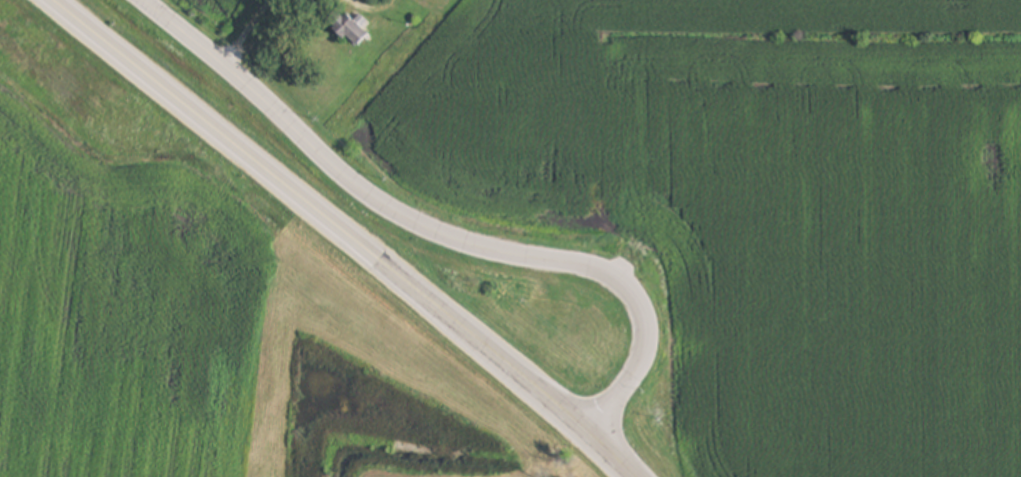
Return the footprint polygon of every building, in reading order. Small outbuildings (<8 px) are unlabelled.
[(371,35),(364,31),(370,23),(359,16),(355,22),(342,13),(332,28),(361,48),(371,35)]
